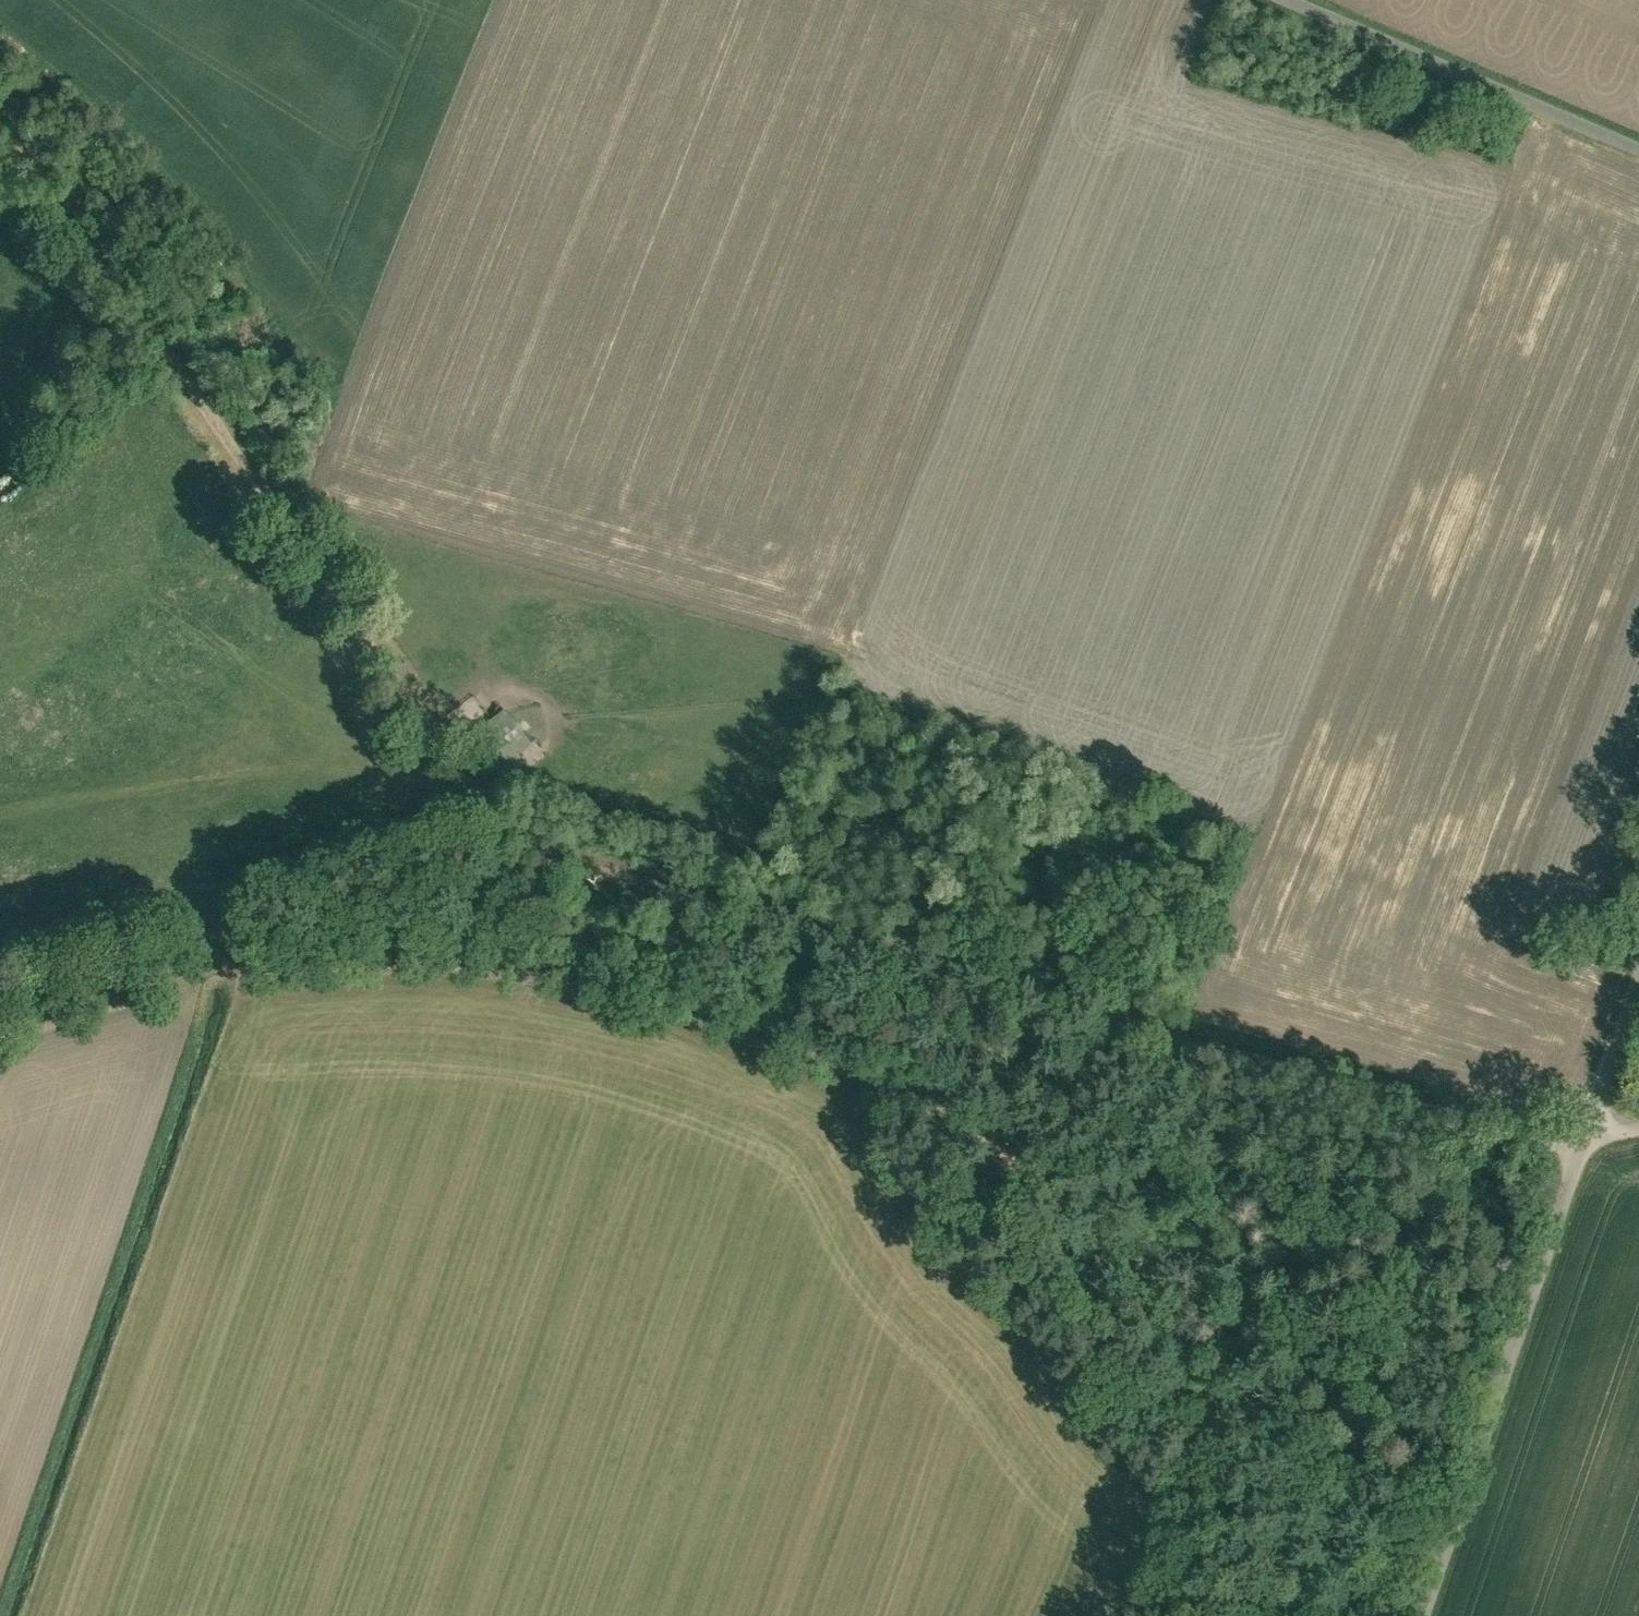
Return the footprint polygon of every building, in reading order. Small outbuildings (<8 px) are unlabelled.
[(496,768),(532,744),(508,709),(472,734),(496,768)]
